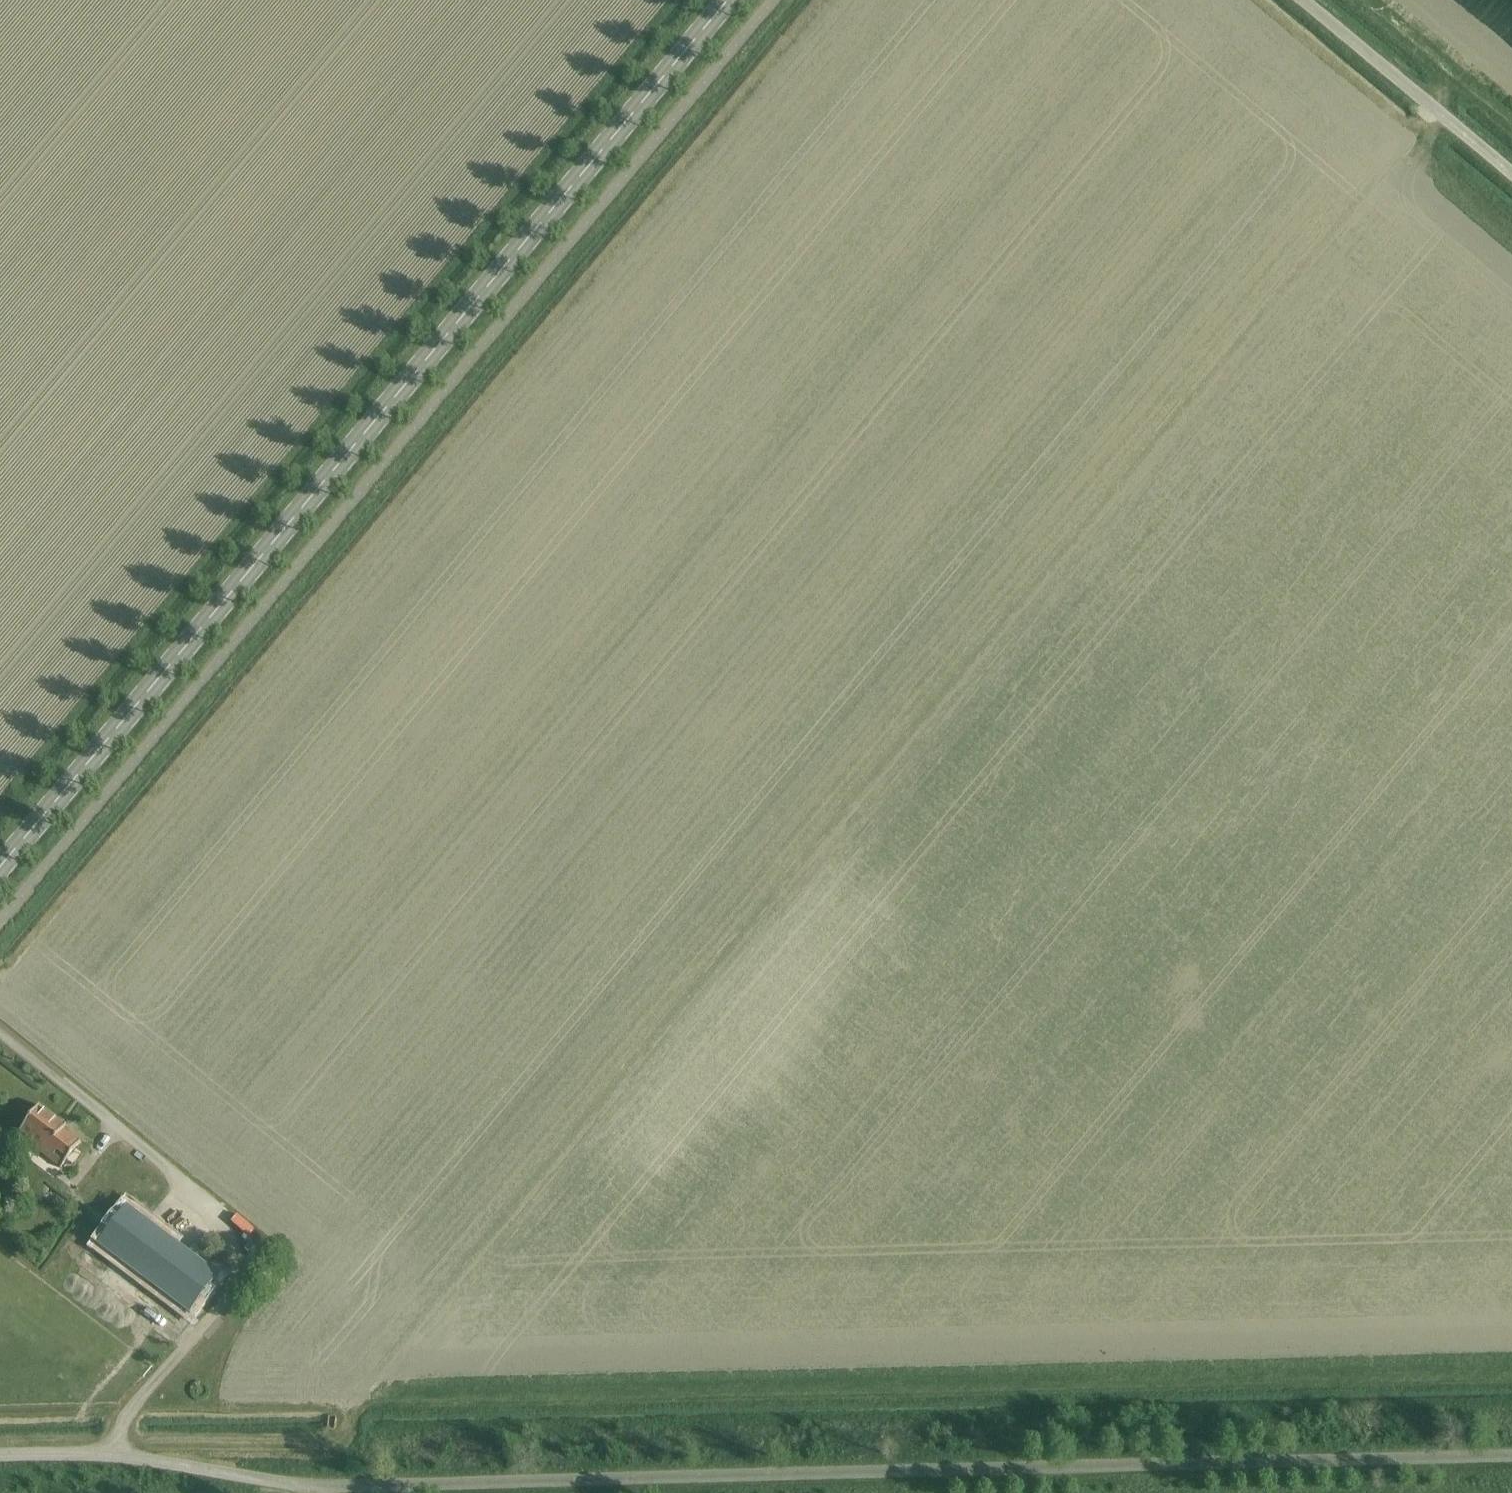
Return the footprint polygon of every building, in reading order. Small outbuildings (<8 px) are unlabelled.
[(61,1169),(80,1144),(63,1131),(66,1126),(39,1106),(17,1136),(61,1169)] [(189,1314),(218,1275),(128,1207),(99,1245),(189,1314)]
